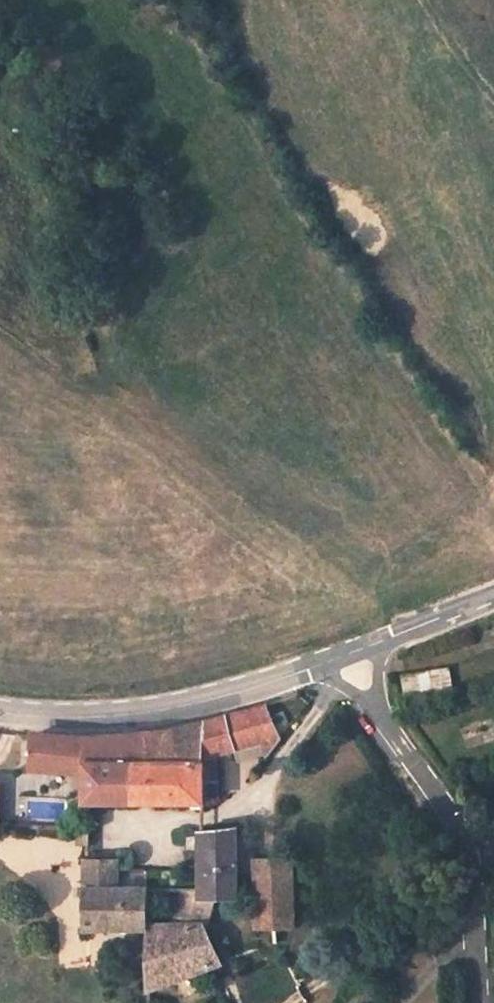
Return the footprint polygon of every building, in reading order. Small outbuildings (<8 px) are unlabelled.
[(417,670),(418,687),(454,684),(453,668),(417,670)] [(204,801),(208,752),(259,740),(269,754),(285,731),(266,700),(235,711),(215,717),(204,720),(194,723),(178,726),(166,728),(143,731),(142,767),(138,768),(136,799),(204,801)] [(60,732),(35,731),(34,761),(86,768),(85,799),(136,799),(138,768),(142,767),(143,731),(125,733),(115,733),(98,734),(86,734),(60,732)] [(253,824),(260,947),(281,942),(280,929),(294,928),(293,911),(290,853),(273,853),(271,823),(253,824)] [(145,989),(201,970),(202,974),(202,977),(203,978),(207,982),(210,983),(214,983),(217,982),(220,978),(222,974),(223,971),(222,965),(223,956),(205,916),(205,900),(236,899),(235,824),(203,824),(203,832),(186,831),(187,848),(203,847),(203,883),(147,884),(146,927),(145,989)] [(84,855),(84,926),(146,927),(147,884),(118,884),(118,865),(118,855),(84,855)] [(147,884),(148,867),(118,865),(118,884),(147,884)]
